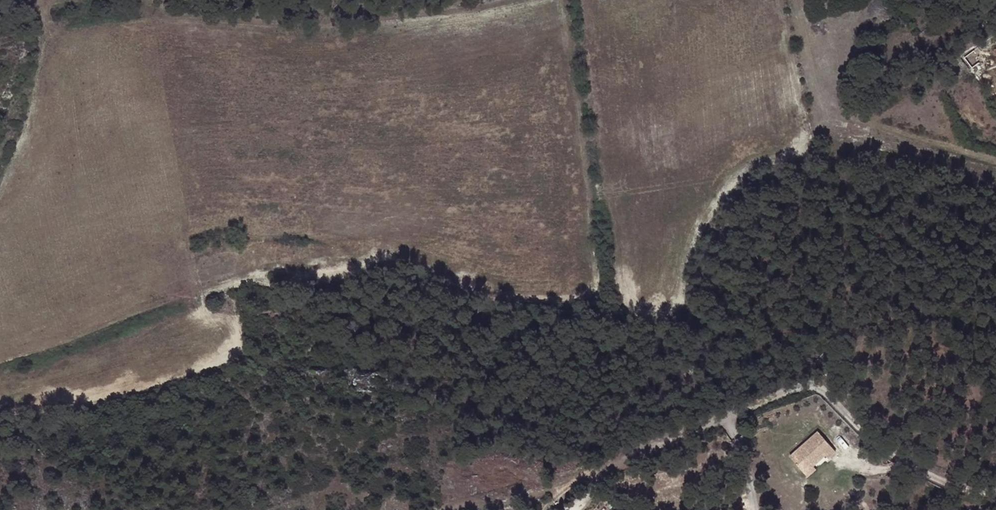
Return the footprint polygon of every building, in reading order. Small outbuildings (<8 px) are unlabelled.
[(812,410),(785,437),(795,447),(803,439),(810,445),(820,435),(823,437),(831,429),(812,410)] [(803,439),(795,447),(804,456),(812,448),(810,445),(803,439)]
